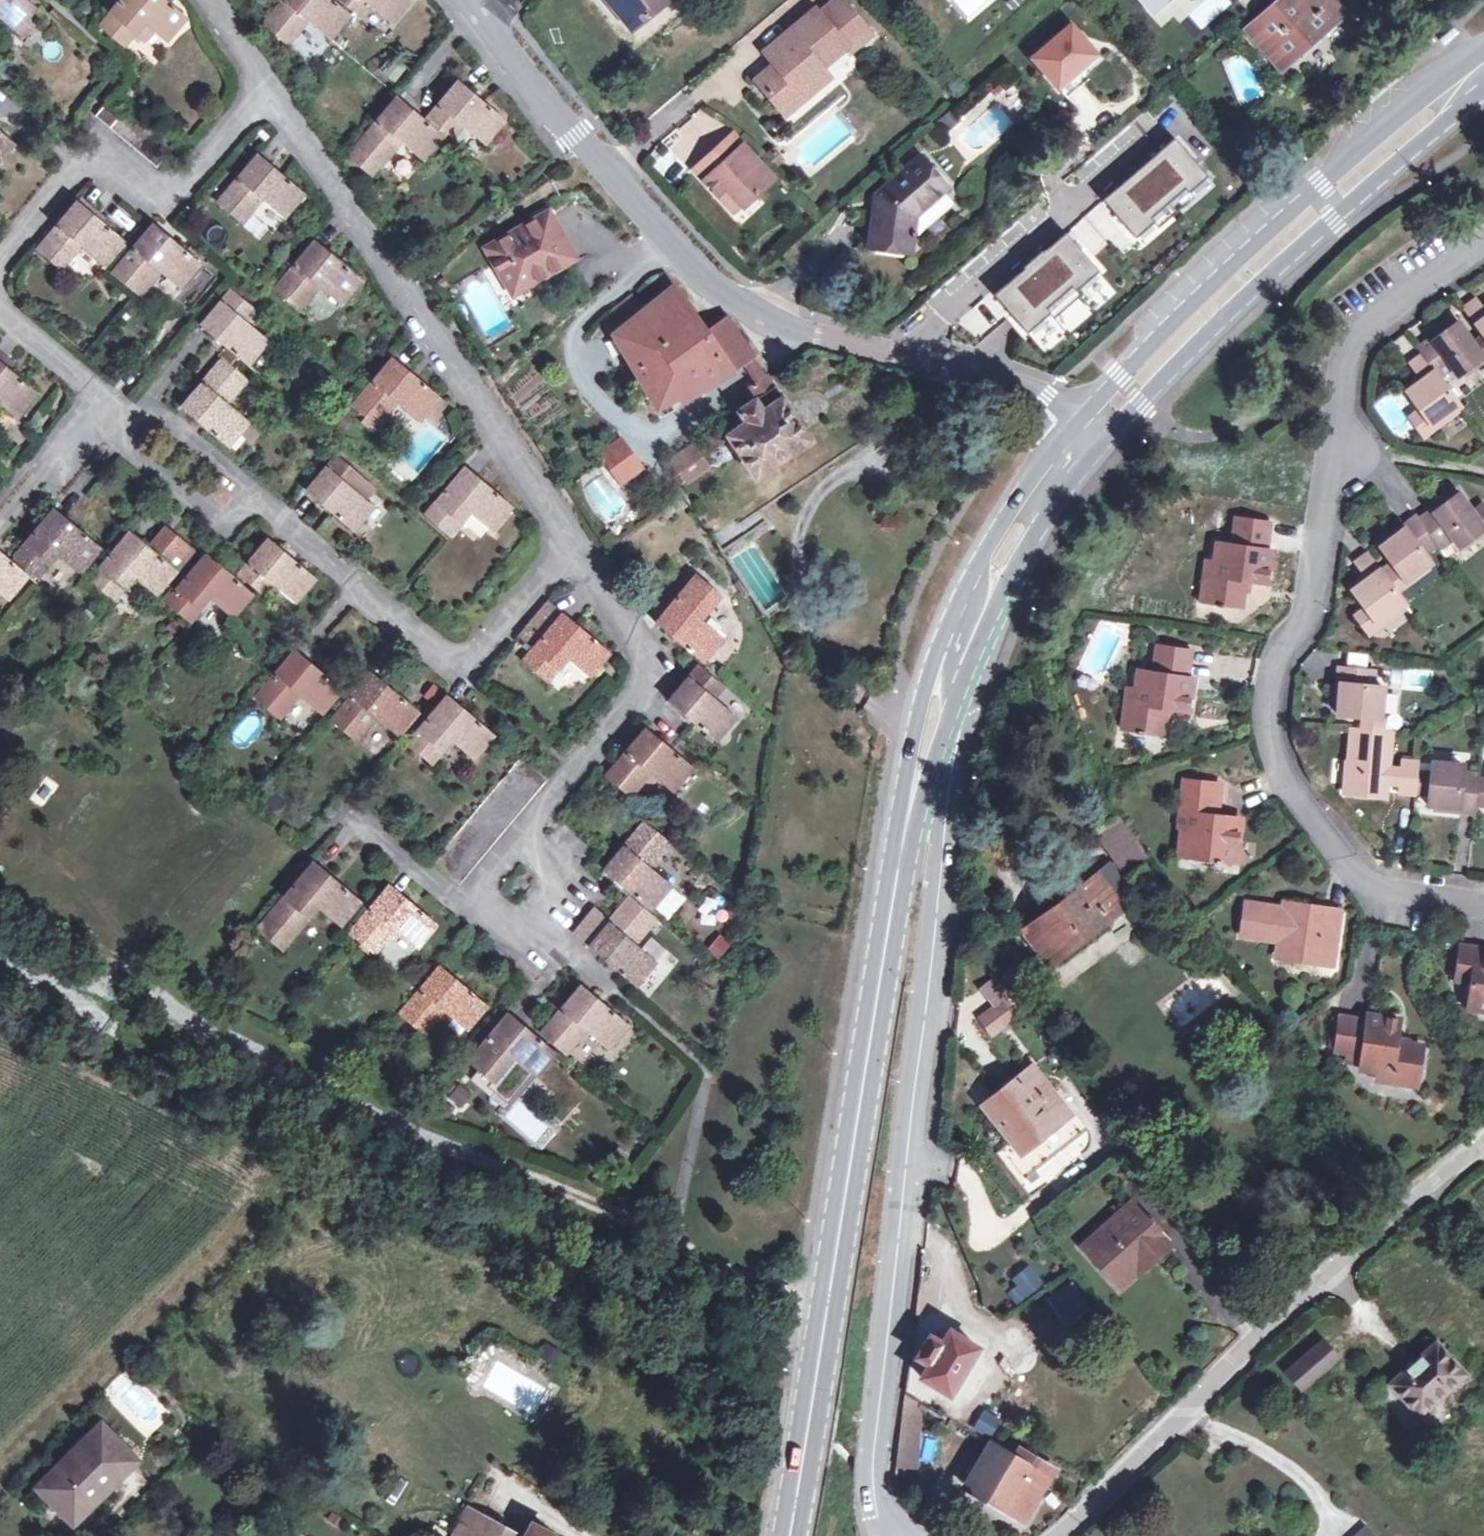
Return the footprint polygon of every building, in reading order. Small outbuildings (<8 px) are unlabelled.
[(29,0),(0,0),(0,19),(23,38),(34,25),(27,19),(37,7),(29,0)] [(166,0),(119,0),(99,24),(124,46),(144,23),(166,41),(186,17),(166,0)] [(262,24),(287,45),(307,21),(329,40),(351,14),(333,0),(282,0),(262,24)] [(359,16),(369,5),(391,23),(410,0),(340,0),(359,16)] [(629,25),(642,14),(647,20),(671,0),(608,0),(629,25)] [(814,12),(764,54),(775,66),(781,73),(764,89),(785,114),(816,89),(810,82),(822,71),(820,68),(845,47),(849,52),(869,35),(838,0),(837,0),(818,16),(814,12)] [(1147,4),(1152,10),(1163,0),(1152,0),(1147,4)] [(1334,0),(1280,0),(1247,29),(1281,67),(1345,12),(1334,0)] [(647,20),(642,14),(629,25),(634,31),(647,20)] [(1072,21),(1028,59),(1059,96),(1103,57),(1072,21)] [(781,73),(775,66),(757,82),(764,89),(781,73)] [(828,78),(822,71),(810,82),(816,89),(828,78)] [(505,119),(458,80),(428,117),(452,138),(462,126),(484,145),(505,119)] [(421,116),(397,97),(356,145),(357,146),(349,156),(371,174),(379,165),(381,166),(401,141),(424,161),(445,136),(421,116)] [(123,109),(110,98),(95,115),(99,118),(108,126),(123,109)] [(123,109),(108,126),(119,136),(131,145),(143,156),(155,167),(178,140),(166,131),(153,120),(141,110),(130,100),(123,109)] [(0,131),(0,160),(14,142),(0,131)] [(737,138),(700,173),(717,195),(725,188),(741,205),(773,179),(737,138)] [(1176,143),(1108,201),(1139,237),(1208,179),(1176,143)] [(304,193),(259,155),(218,202),(243,224),(263,200),(284,217),(304,193)] [(920,159),(877,197),(871,249),(909,253),(914,215),(945,188),(920,159)] [(725,188),(717,195),(735,214),(741,205),(725,188)] [(124,240),(77,201),(36,250),(61,271),(81,247),(103,265),(124,240)] [(548,213),(487,246),(510,286),(543,268),(547,272),(566,262),(552,237),(559,233),(548,213)] [(200,263),(154,224),(113,273),(137,294),(157,270),(179,288),(200,263)] [(1066,236),(995,295),(1028,334),(1099,275),(1066,236)] [(362,279),(315,241),(274,290),(299,310),(319,286),(342,305),(362,279)] [(179,288),(171,299),(188,313),(218,277),(200,263),(179,288)] [(642,313),(614,334),(627,356),(635,369),(657,406),(745,358),(749,364),(753,360),(754,354),(727,317),(705,331),(674,287),(642,313)] [(231,289),(200,325),(247,365),(269,340),(247,321),(256,309),(231,289)] [(986,293),(958,321),(978,341),(1006,312),(986,293)] [(630,296),(601,318),(614,334),(642,313),(630,296)] [(1482,336),(1483,339),(1483,311),(1475,300),(1462,309),(1482,336)] [(1416,412),(1432,433),(1461,410),(1439,381),(1450,373),(1457,384),(1483,363),(1483,358),(1473,344),(1458,324),(1429,346),(1426,342),(1416,350),(1421,357),(1408,367),(1420,383),(1404,396),(1416,412)] [(1473,344),(1483,358),(1483,339),(1482,336),(1473,344)] [(627,356),(618,362),(626,375),(635,369),(627,356)] [(440,396),(393,357),(353,406),(377,427),(397,404),(419,421),(440,396)] [(247,380),(223,359),(182,408),(228,448),(250,423),(227,403),(247,380)] [(0,361),(0,405),(14,417),(36,392),(0,361)] [(760,378),(750,384),(758,396),(775,384),(769,376),(765,376),(760,378)] [(758,396),(728,417),(737,430),(730,434),(756,472),(809,435),(775,384),(758,396)] [(1432,433),(1416,412),(1407,421),(1422,440),(1432,433)] [(714,427),(694,441),(702,453),(722,440),(714,427)] [(620,439),(601,453),(620,479),(639,464),(620,439)] [(694,441),(672,456),(682,471),(690,482),(711,467),(702,453),(694,441)] [(362,476),(337,454),(306,490),(353,530),(373,506),(352,489),(362,476)] [(663,463),(663,464),(672,477),(682,471),(672,456),(663,463)] [(512,505),(465,466),(424,516),(450,537),(470,513),(491,531),(512,505)] [(1460,493),(1431,514),(1427,509),(1415,518),(1438,549),(1451,540),(1458,548),(1483,528),(1483,503),(1473,511),(1460,493)] [(101,548),(54,508),(15,555),(39,577),(58,554),(80,572),(101,548)] [(1241,579),(1248,580),(1263,583),(1269,549),(1264,548),(1269,522),(1234,516),(1230,544),(1218,543),(1215,564),(1213,575),(1203,574),(1199,602),(1214,604),(1214,607),(1220,607),(1221,604),(1237,607),(1240,590),(1241,579)] [(1390,564),(1379,573),(1395,595),(1406,586),(1430,569),(1423,559),(1438,549),(1415,518),(1400,529),(1402,532),(1379,549),(1390,564)] [(159,556),(130,532),(89,580),(114,602),(135,578),(155,595),(193,551),(176,536),(159,556)] [(315,577),(269,538),(238,576),(261,595),(271,584),(294,603),(315,577)] [(0,551),(0,595),(7,601),(28,575),(6,557),(0,551)] [(1347,593),(1360,609),(1377,631),(1406,609),(1395,595),(1379,573),(1364,554),(1349,566),(1362,582),(1347,593)] [(229,574),(206,555),(164,603),(190,625),(210,599),(232,618),(253,594),(229,574)] [(1205,562),(1203,574),(1213,575),(1215,564),(1205,562)] [(721,595),(698,574),(656,622),(691,653),(702,662),(723,638),(701,619),(721,595)] [(1241,579),(1240,590),(1247,591),(1248,580),(1241,579)] [(549,601),(519,636),(532,649),(521,662),(547,684),(568,658),(590,676),(610,652),(549,601)] [(1377,631),(1360,609),(1350,616),(1366,639),(1377,631)] [(1161,708),(1169,709),(1185,711),(1190,677),(1185,677),(1189,649),(1154,644),(1151,671),(1136,669),(1134,689),(1132,702),(1124,700),(1119,728),(1135,730),(1135,735),(1142,736),(1142,732),(1158,734),(1160,719),(1161,708)] [(342,689),(297,650),(254,700),(279,720),(299,696),(321,714),(342,689)] [(700,665),(669,701),(715,741),(736,716),(715,698),(725,686),(700,665)] [(1359,718),(1383,720),(1386,687),(1373,685),(1375,670),(1337,667),(1336,680),(1339,681),(1336,716),(1359,718)] [(418,712),(372,673),(330,722),(354,742),(375,719),(397,737),(418,712)] [(1125,688),(1124,700),(1132,702),(1134,689),(1125,688)] [(495,735),(448,696),(406,744),(431,765),(452,740),(475,760),(495,735)] [(1161,708),(1160,719),(1167,719),(1169,709),(1161,708)] [(1383,720),(1359,718),(1358,731),(1381,733),(1383,720)] [(693,767),(646,727),(605,775),(629,796),(649,773),(672,791),(693,767)] [(1381,733),(1358,731),(1349,730),(1342,792),(1385,797),(1386,786),(1389,764),(1392,734),(1381,733)] [(1401,759),(1400,765),(1397,787),(1396,794),(1413,795),(1416,767),(1417,761),(1401,759)] [(1431,760),(1430,769),(1427,796),(1426,806),(1459,810),(1458,813),(1473,814),(1474,805),(1477,775),(1478,773),(1463,771),(1464,764),(1431,760)] [(1400,765),(1389,764),(1386,786),(1397,787),(1400,765)] [(1430,769),(1416,767),(1413,795),(1427,796),(1430,769)] [(1477,775),(1474,805),(1483,806),(1483,776),(1477,775)] [(1180,777),(1178,809),(1186,809),(1185,825),(1182,854),(1235,859),(1239,814),(1219,813),(1208,812),(1210,780),(1180,777)] [(1221,781),(1210,780),(1208,812),(1219,813),(1221,781)] [(1186,809),(1178,809),(1176,824),(1185,825),(1186,809)] [(1116,814),(1094,832),(1125,871),(1147,854),(1116,814)] [(669,843),(645,821),(604,869),(629,891),(651,909),(672,884),(650,866),(669,843)] [(360,900),(314,861),(272,910),(274,912),(259,929),(269,938),(273,934),(283,943),(292,934),(293,935),(319,907),(339,924),(360,900)] [(1068,896),(1032,924),(1022,931),(1048,965),(1061,956),(1105,922),(1123,909),(1113,897),(1127,887),(1109,864),(1068,896)] [(436,922),(389,883),(349,931),(374,951),(393,929),(415,948),(436,922)] [(1028,918),(1032,924),(1068,896),(1064,890),(1028,918)] [(1287,908),(1245,902),(1240,933),(1282,939),(1279,956),(1333,964),(1340,910),(1288,903),(1287,908)] [(619,910),(589,947),(635,986),(656,961),(635,942),(644,931),(619,910)] [(1105,922),(1061,956),(1065,962),(1110,928),(1105,922)] [(1459,948),(1455,979),(1469,981),(1467,1010),(1483,1011),(1483,951),(1459,948)] [(486,1005),(439,965),(400,1013),(424,1034),(443,1011),(466,1029),(486,1005)] [(626,1024),(581,985),(541,1032),(565,1052),(585,1031),(606,1048),(626,1024)] [(1000,1007),(982,1019),(997,1039),(1016,1026),(1000,1007)] [(1389,1073),(1388,1081),(1415,1085),(1421,1042),(1410,1040),(1413,1018),(1367,1012),(1366,1017),(1339,1013),(1334,1050),(1360,1054),(1358,1068),(1376,1071),(1389,1073)] [(532,1032),(508,1013),(468,1060),(492,1081),(499,1073),(512,1057),(527,1069),(535,1076),(555,1052),(532,1032)] [(527,1069),(512,1057),(499,1073),(504,1077),(497,1086),(506,1093),(527,1069)] [(553,1059),(533,1078),(566,1110),(585,1091),(553,1059)] [(981,1107),(1010,1144),(1042,1118),(1050,1128),(1068,1114),(1030,1067),(981,1107)] [(1389,1073),(1376,1071),(1375,1079),(1388,1081),(1389,1073)] [(463,1109),(473,1096),(457,1085),(448,1098),(463,1109)] [(1042,1118),(1010,1144),(1018,1154),(1050,1128),(1042,1118)] [(1082,1245),(1110,1276),(1134,1255),(1144,1265),(1167,1243),(1129,1203),(1082,1245)] [(1134,1255),(1110,1276),(1120,1287),(1144,1265),(1134,1255)] [(1030,1266),(1002,1289),(1016,1306),(1044,1283),(1030,1266)] [(927,1363),(920,1375),(948,1393),(976,1347),(948,1329),(941,1340),(930,1333),(916,1356),(927,1363)] [(1322,1340),(1286,1372),(1301,1389),(1337,1356),(1322,1340)] [(1435,1343),(1389,1384),(1419,1416),(1465,1374),(1435,1343)] [(100,1392),(145,1439),(171,1414),(126,1368),(100,1392)] [(982,1409),(973,1428),(990,1437),(999,1418),(982,1409)] [(107,1487),(135,1459),(101,1424),(56,1467),(63,1474),(46,1492),(68,1515),(101,1481),(107,1487)] [(995,1446),(970,1488),(1023,1518),(1048,1477),(1053,1467),(1033,1455),(1027,1465),(1013,1457),(995,1446)] [(1019,1447),(1013,1457),(1027,1465),(1033,1455),(1019,1447)] [(913,1456),(897,1449),(895,1459),(894,1468),(913,1467),(913,1456)] [(452,1535),(507,1535),(509,1530),(467,1508),(452,1535)] [(551,1534),(530,1522),(523,1535),(550,1535),(551,1534)] [(1366,1526),(1355,1535),(1376,1535),(1366,1526)]
